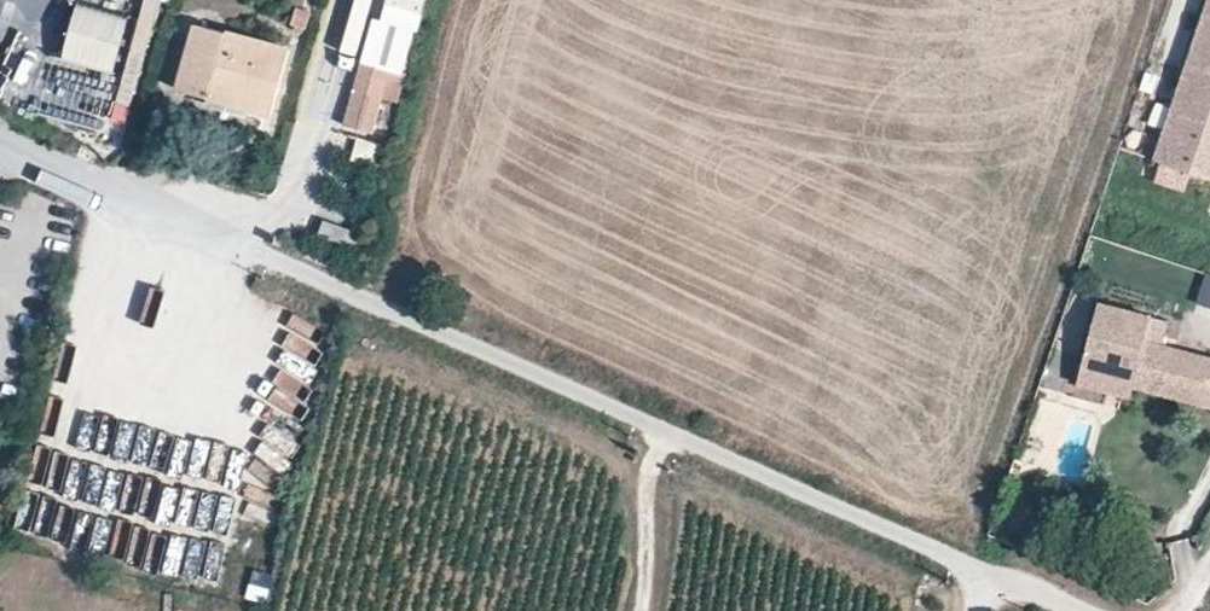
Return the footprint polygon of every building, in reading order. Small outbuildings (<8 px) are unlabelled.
[(1150,160),(1156,162),(1187,172),(1209,180),(1209,0),(1204,0),(1150,160)] [(307,12),(293,8),(289,24),(303,28),(307,12)] [(121,75),(129,18),(74,11),(66,67),(121,75)] [(209,97),(210,90),(248,101),(247,107),(271,114),(288,50),(194,24),(178,88),(209,97)] [(35,45),(19,39),(0,90),(0,100),(13,105),(35,45)] [(345,124),(372,131),(386,75),(359,68),(345,124)] [(1181,189),(1187,172),(1156,162),(1151,179),(1181,189)] [(320,218),(316,234),(354,246),(358,229),(320,218)] [(1131,380),(1135,369),(1209,390),(1209,361),(1160,347),(1166,323),(1095,303),(1078,365),(1131,380)] [(1078,365),(1073,379),(1127,396),(1130,386),(1131,380),(1078,365)] [(1130,386),(1209,409),(1209,390),(1135,369),(1131,380),(1130,386)] [(84,409),(76,442),(90,445),(98,412),(84,409)] [(83,491),(92,458),(73,453),(64,486),(83,491)] [(97,505),(146,516),(155,480),(106,468),(97,505)] [(229,499),(216,498),(216,489),(180,487),(178,520),(227,524),(229,499)] [(214,543),(206,578),(222,582),(230,547),(214,543)]
